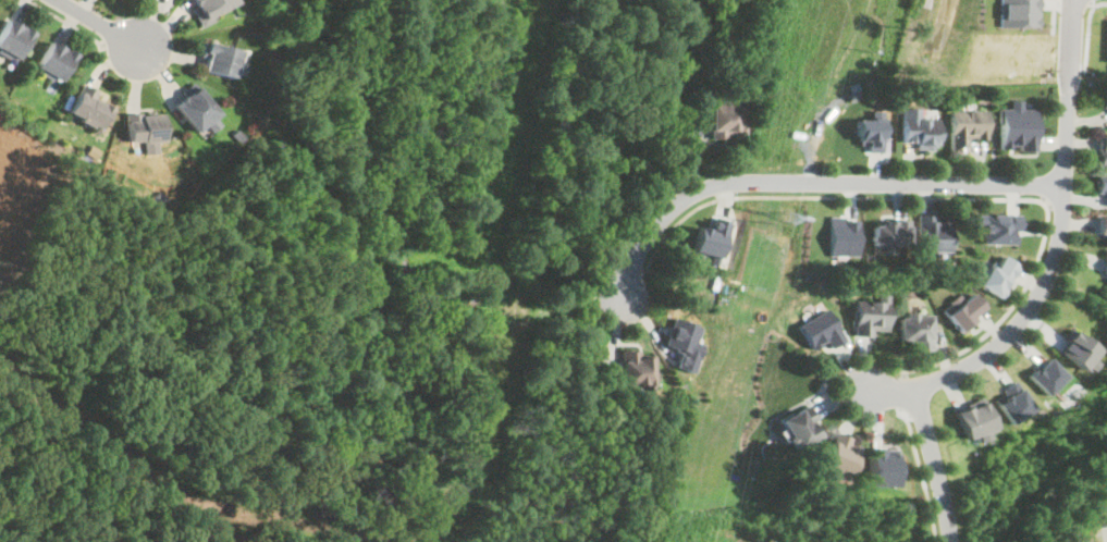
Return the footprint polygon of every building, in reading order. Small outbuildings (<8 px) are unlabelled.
[(201,19),(234,2),(233,0),(192,0),(201,19)] [(1038,26),(1039,0),(999,0),(999,25),(1038,26)] [(7,17),(0,30),(0,49),(16,58),(30,30),(7,17)] [(60,81),(75,52),(50,39),(35,67),(60,81)] [(199,70),(235,75),(239,47),(204,41),(199,70)] [(69,114),(101,127),(111,103),(97,98),(100,89),(82,83),(69,114)] [(219,112),(196,85),(174,103),(197,131),(208,121),(219,112)] [(709,99),(709,138),(745,138),(745,99),(709,99)] [(1035,107),(1021,107),(1021,99),(1009,99),(1009,107),(999,107),(999,148),(1035,148),(1035,107)] [(936,145),(936,108),(901,108),(901,145),(936,145)] [(882,151),(883,110),(871,110),(871,119),(857,119),(856,143),(866,144),(866,150),(882,151)] [(965,136),(986,136),(986,110),(949,110),(949,151),(965,151),(965,136)] [(163,112),(127,112),(127,139),(163,139),(163,112)] [(1106,166),(1106,133),(1098,133),(1097,165),(1106,166)] [(1095,174),(1095,190),(1106,190),(1106,174),(1095,174)] [(982,243),(1013,243),(1013,230),(1020,230),(1020,212),(974,213),(974,232),(982,232),(982,243)] [(917,213),(917,250),(949,250),(949,224),(936,224),(936,213),(917,213)] [(829,215),(829,255),(859,255),(859,215),(829,215)] [(699,225),(692,250),(720,258),(731,221),(714,216),(711,229),(699,225)] [(1105,235),(1105,247),(1106,247),(1106,217),(1098,217),(1098,235),(1105,235)] [(907,244),(907,219),(872,219),(872,244),(907,244)] [(1000,296),(1018,263),(1001,255),(996,263),(992,260),(986,270),(980,267),(972,280),(1000,296)] [(962,298),(957,293),(939,309),(960,333),(974,320),(971,316),(982,305),(970,292),(962,298)] [(886,330),(887,293),(868,293),(866,301),(854,301),(853,334),(872,334),(872,330),(886,330)] [(829,347),(845,340),(827,308),(797,324),(811,348),(825,341),(829,347)] [(930,311),(899,311),(899,338),(912,338),(912,348),(930,348),(930,311)] [(703,327),(675,317),(665,345),(683,351),(677,366),(695,373),(707,339),(700,336),(703,327)] [(1096,348),(1068,327),(1060,336),(1063,340),(1057,349),(1088,373),(1096,362),(1090,357),(1096,348)] [(620,384),(653,384),(653,350),(620,350),(620,384)] [(1044,394),(1066,375),(1047,355),(1026,374),(1044,394)] [(993,398),(1009,423),(1033,407),(1013,379),(1000,387),(1003,392),(993,398)] [(951,408),(964,439),(975,434),(977,439),(995,431),(981,396),(951,408)] [(777,418),(782,428),(776,430),(780,441),(789,438),(794,448),(820,438),(807,405),(777,418)] [(844,481),(857,442),(833,433),(820,472),(844,481)] [(897,452),(886,452),(886,447),(869,447),(868,485),(896,485),(897,452)] [(1096,496),(1103,523),(1106,523),(1106,494),(1096,496)]
